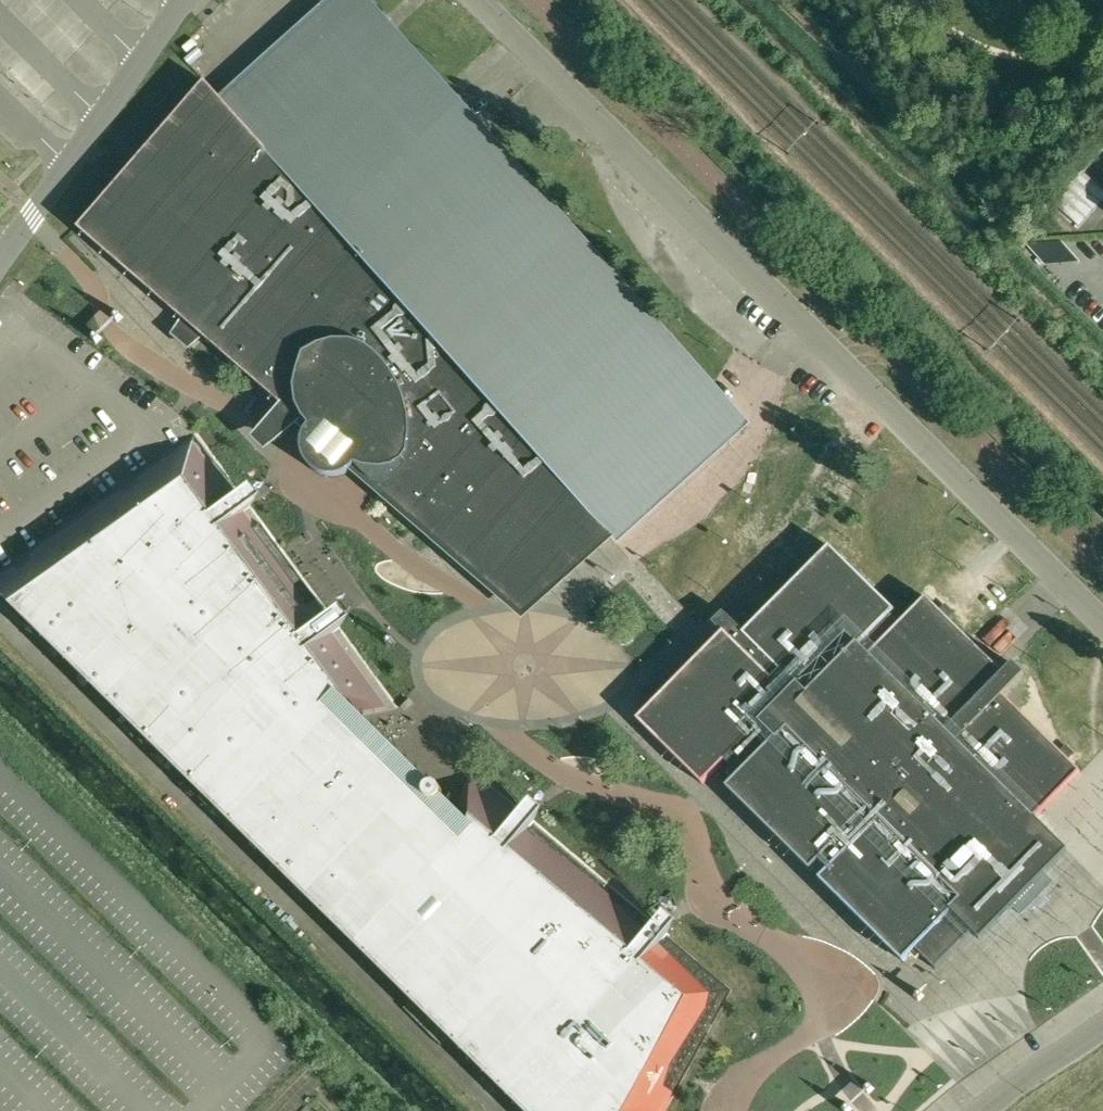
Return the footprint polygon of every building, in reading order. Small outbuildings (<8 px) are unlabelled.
[(79,228),(80,229),(182,318),(205,338),(214,346),(220,351),(282,405),(283,405),(274,415),(261,430),(275,443),(301,421),(302,422),(309,428),(308,430),(307,431),(306,433),(305,436),(304,439),(303,442),(303,445),(303,448),(303,451),(304,454),(304,457),(305,460),(307,462),(308,465),(309,465),(311,467),(313,470),(315,471),(318,473),(320,474),(323,476),(326,476),(329,477),(332,477),(334,477),(337,477),(340,476),(343,475),(346,474),(348,473),(351,471),(353,469),(355,468),(355,467),(357,465),(359,462),(360,460),(361,458),(393,479),(439,529),(495,567),(515,595),(539,574),(544,579),(577,548),(573,543),(597,522),(609,536),(740,419),(711,387),(495,146),(479,128),(443,88),(393,33),(382,20),(364,0),(347,0),(228,107),(206,82),(205,83),(144,153),(138,160),(88,218),(79,228)] [(1054,203),(1079,226),(1102,199),(1102,189),(1082,171),(1054,203)] [(404,767),(353,717),(397,709),(340,631),(335,624),(330,618),(256,517),(252,512),(249,508),(194,433),(0,571),(0,595),(291,882),(404,767)] [(740,775),(735,780),(727,788),(811,871),(819,863),(828,872),(820,880),(904,963),(916,950),(936,970),(973,933),(981,940),(1014,907),(1021,915),(1054,882),(1046,874),(1069,851),(1035,818),(1081,772),(1004,696),(1025,675),(1013,664),(1004,674),(988,659),(968,639),(946,617),(931,602),(926,598),(900,624),(891,615),(895,611),(830,546),(745,633),(724,612),(713,623),(723,633),(714,642),(638,720),(703,784),(726,761),(740,775)] [(463,1051),(617,894),(545,833),(532,822),(469,769),(455,817),(437,800),(439,800),(440,799),(441,797),(442,796),(442,795),(443,793),(443,791),(442,790),(442,788),(441,787),(440,786),(439,785),(437,784),(436,784),(434,784),(432,784),(431,785),(430,785),(428,786),(427,788),(426,790),(404,767),(291,882),(463,1051)] [(463,1051),(524,1110),(665,1110),(731,990),(677,945),(668,936),(663,933),(617,894),(463,1051)]
